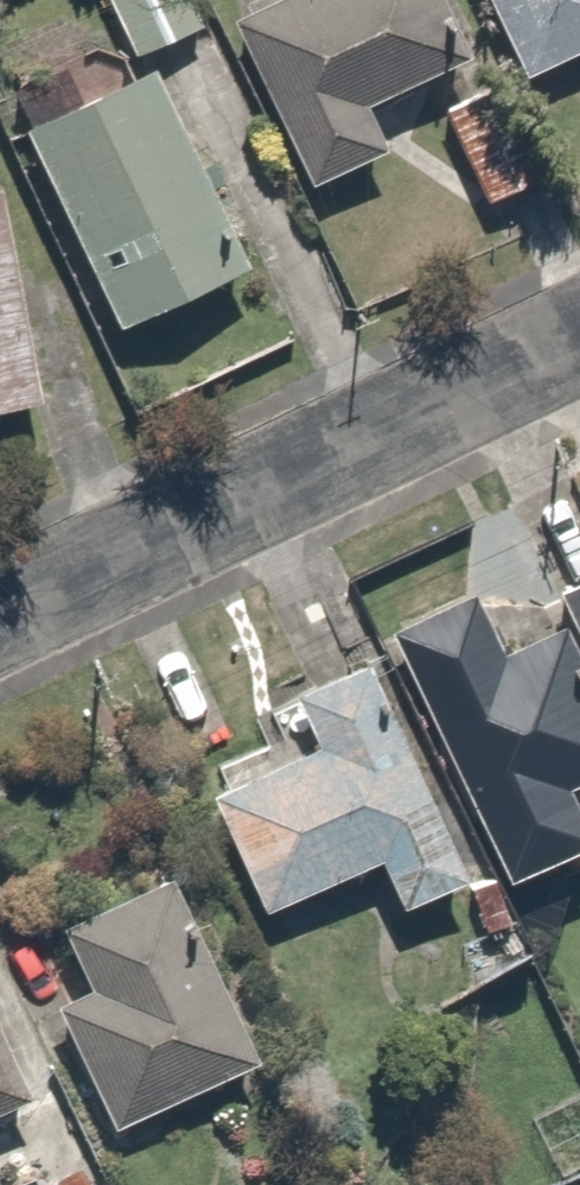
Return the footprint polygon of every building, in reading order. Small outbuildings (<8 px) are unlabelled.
[(140,57),(205,27),(192,0),(114,0),(140,57)] [(457,0),(308,0),(238,31),(306,183),(395,143),(372,92),(477,45),(457,0)] [(534,67),(579,45),(579,0),(502,0),(534,67)] [(15,90),(32,126),(128,330),(259,269),(163,64),(91,98),(74,62),(15,90)] [(498,75),(445,99),(490,197),(543,172),(498,75)] [(0,185),(0,414),(53,405),(17,183),(0,185)] [(570,592),(579,614),(579,587),(570,592)] [(546,645),(532,616),(500,631),(481,590),(398,629),(512,878),(579,846),(579,629),(546,645)] [(481,867),(391,656),(301,695),(322,743),(218,788),(270,910),(395,857),(412,897),(481,867)] [(275,1062),(193,878),(71,933),(96,989),(62,1004),(119,1132),(275,1062)] [(34,1088),(0,1019),(0,1105),(34,1088)] [(45,1184),(96,1184),(87,1166),(45,1184)]
